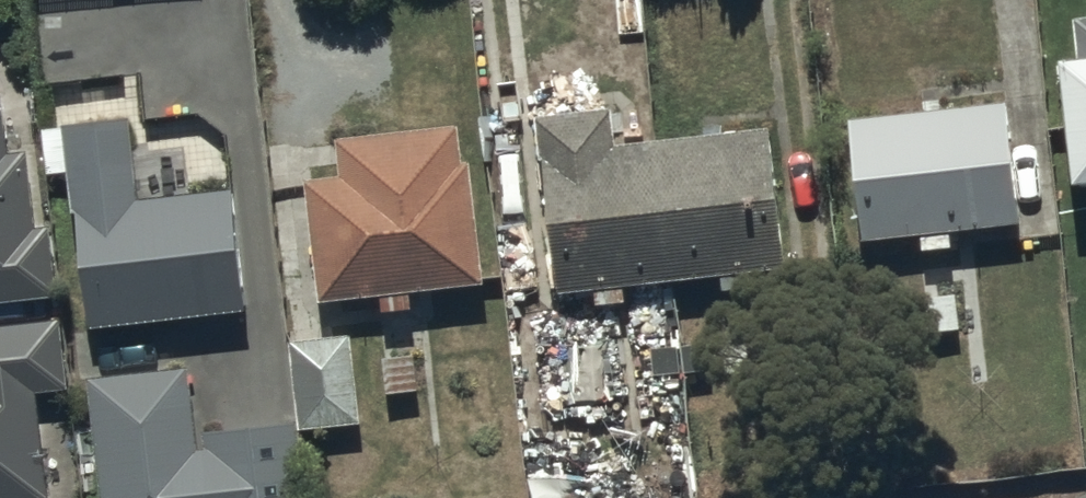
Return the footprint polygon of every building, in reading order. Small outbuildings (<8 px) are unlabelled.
[(1085,180),(1085,14),(1072,15),(1077,53),(1058,55),(1073,182),(1085,180)] [(0,91),(0,301),(59,295),(51,223),(37,225),(28,148),(9,150),(2,91),(0,91)] [(1008,99),(849,116),(863,239),(921,233),(923,248),(952,245),(951,230),(1021,222),(1008,99)] [(672,279),(656,137),(617,142),(613,104),(537,113),(558,291),(594,287),(596,303),(626,300),(624,285),(672,279)] [(140,196),(130,114),(64,122),(64,125),(42,127),(47,171),(68,169),(72,210),(76,209),(89,326),(246,308),(232,185),(140,196)] [(464,159),(460,121),(336,135),(340,173),(305,176),(318,300),(380,294),(382,310),(413,307),(411,290),(485,282),(472,158),(464,159)] [(787,266),(770,124),(656,137),(672,279),(721,273),(723,289),(752,286),(750,270),(787,266)] [(927,331),(960,328),(957,293),(924,296),(927,331)] [(38,391),(70,387),(62,316),(0,323),(0,497),(50,497),(38,391)] [(362,422),(352,332),(289,339),(298,428),(362,422)] [(87,376),(101,497),(306,497),(297,419),(203,430),(205,446),(199,447),(190,365),(87,376)]
